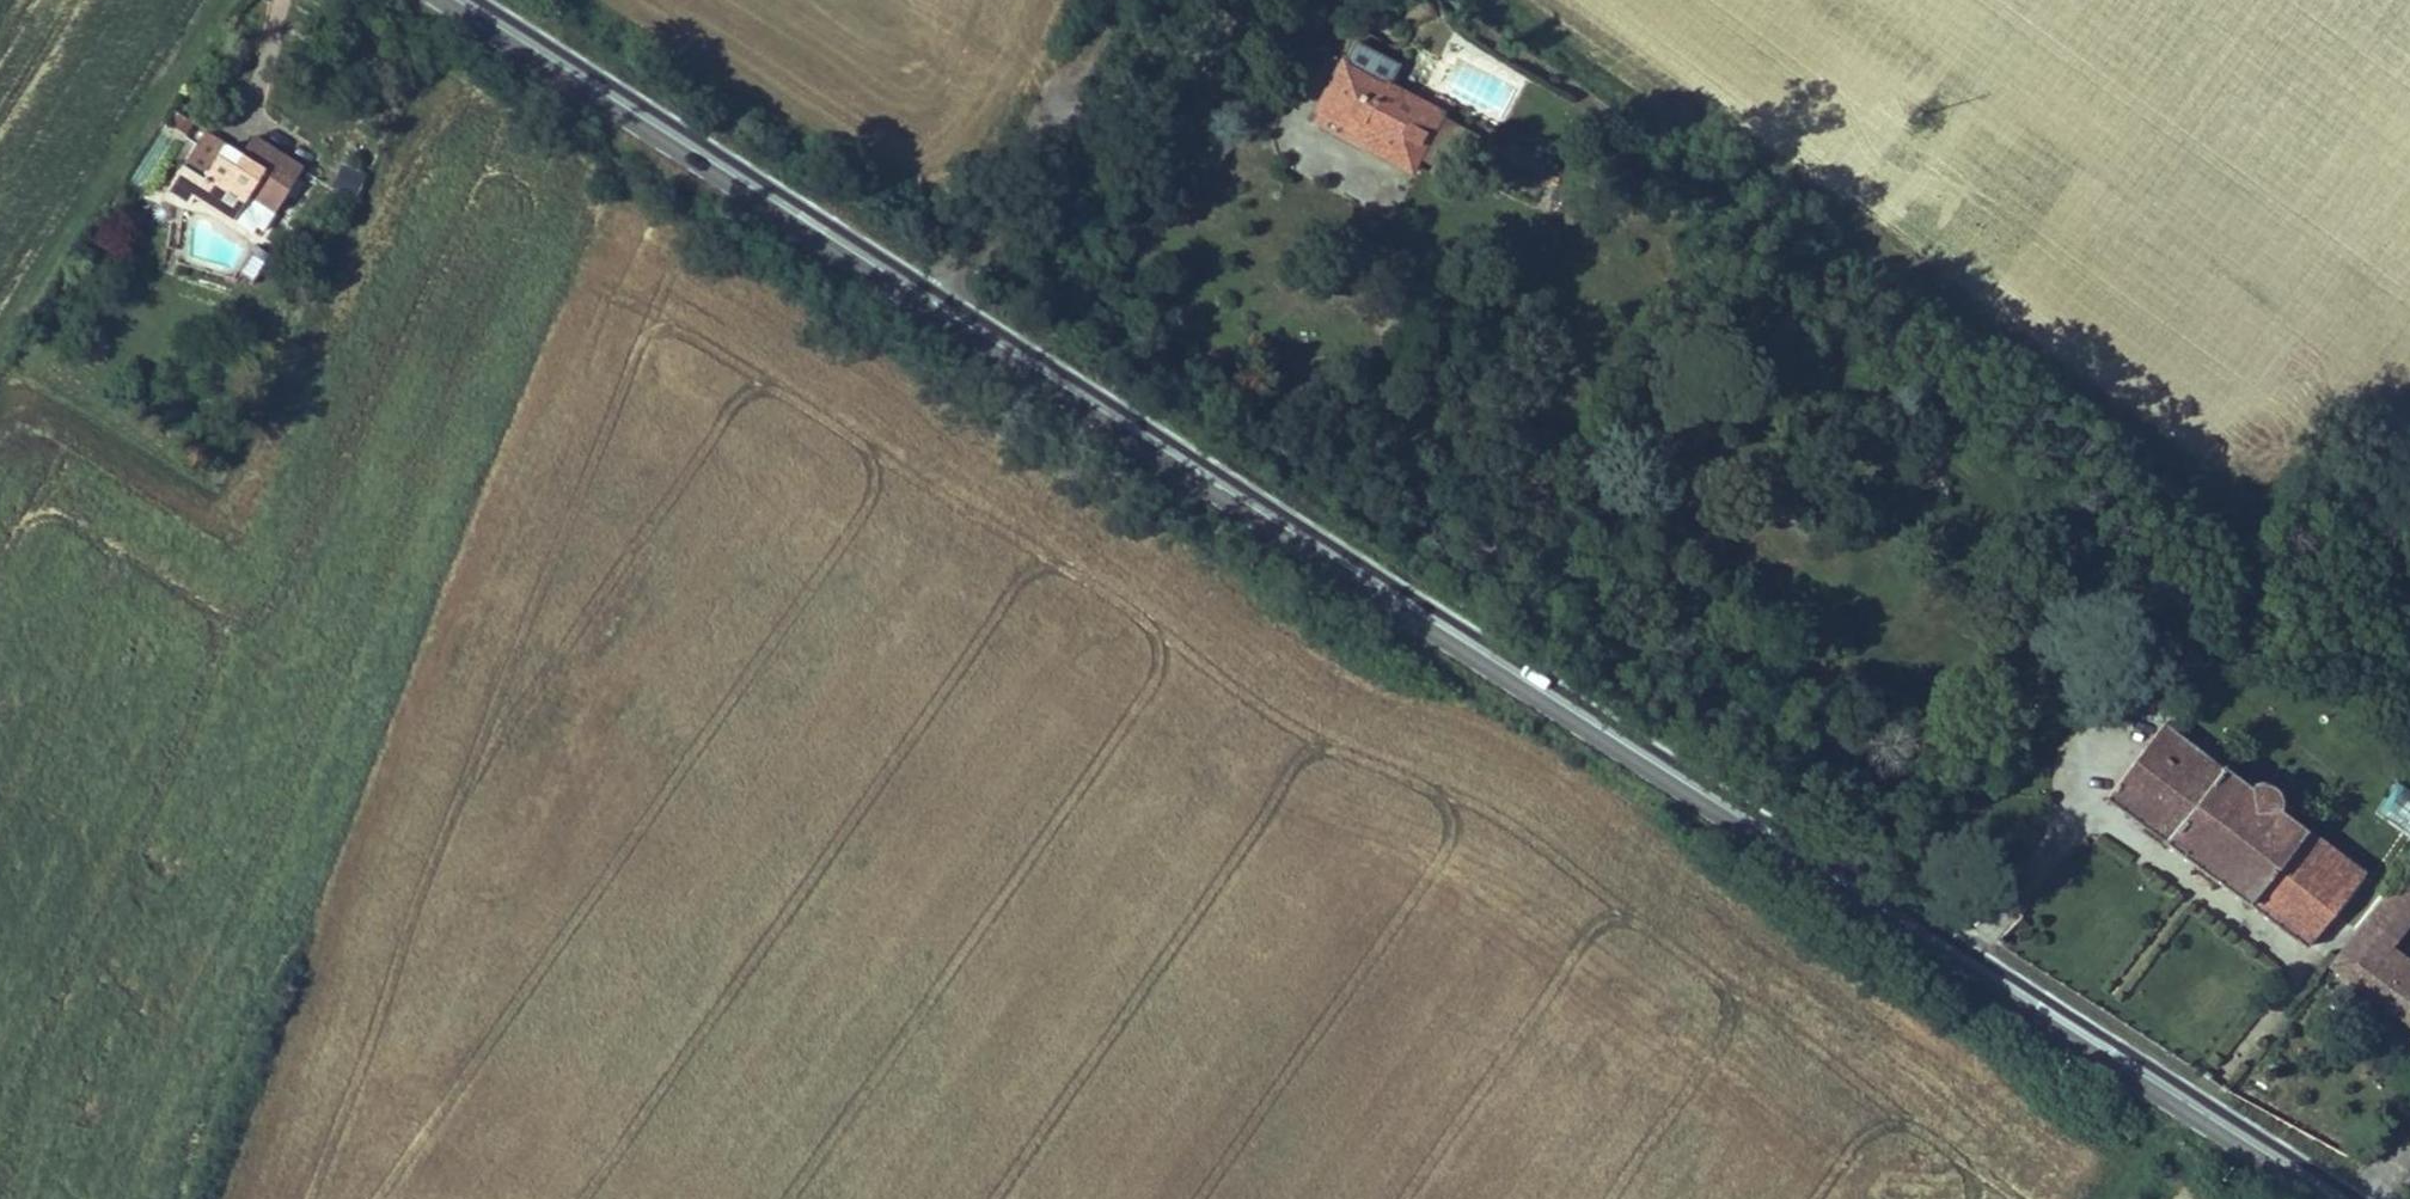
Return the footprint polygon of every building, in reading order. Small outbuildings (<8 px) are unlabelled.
[(1402,135),(1425,92),(1369,61),(1380,41),(1339,19),(1300,90),(1344,114),(1340,123),(1392,152),(1402,135)] [(1444,103),(1425,92),(1402,135),(1421,145),(1444,103)] [(202,115),(165,177),(185,189),(190,184),(229,208),(244,180),(278,199),(304,149),(251,119),(240,136),(202,115)] [(344,162),(332,189),(356,199),(368,173),(344,162)] [(183,226),(175,225),(170,258),(179,258),(183,226)] [(255,283),(267,252),(253,246),(240,278),(255,283)] [(2100,791),(2305,935),(2354,864),(2274,807),(2277,801),(2278,795),(2277,790),(2274,783),(2267,780),(2261,777),(2252,777),(2247,780),(2244,785),(2149,721),(2100,791)] [(2371,815),(2407,837),(2409,832),(2409,795),(2391,783),(2371,815)] [(2379,932),(2409,887),(2409,872),(2385,874),(2356,915),(2364,921),(2338,959),(2409,1008),(2409,954),(2379,932)]
